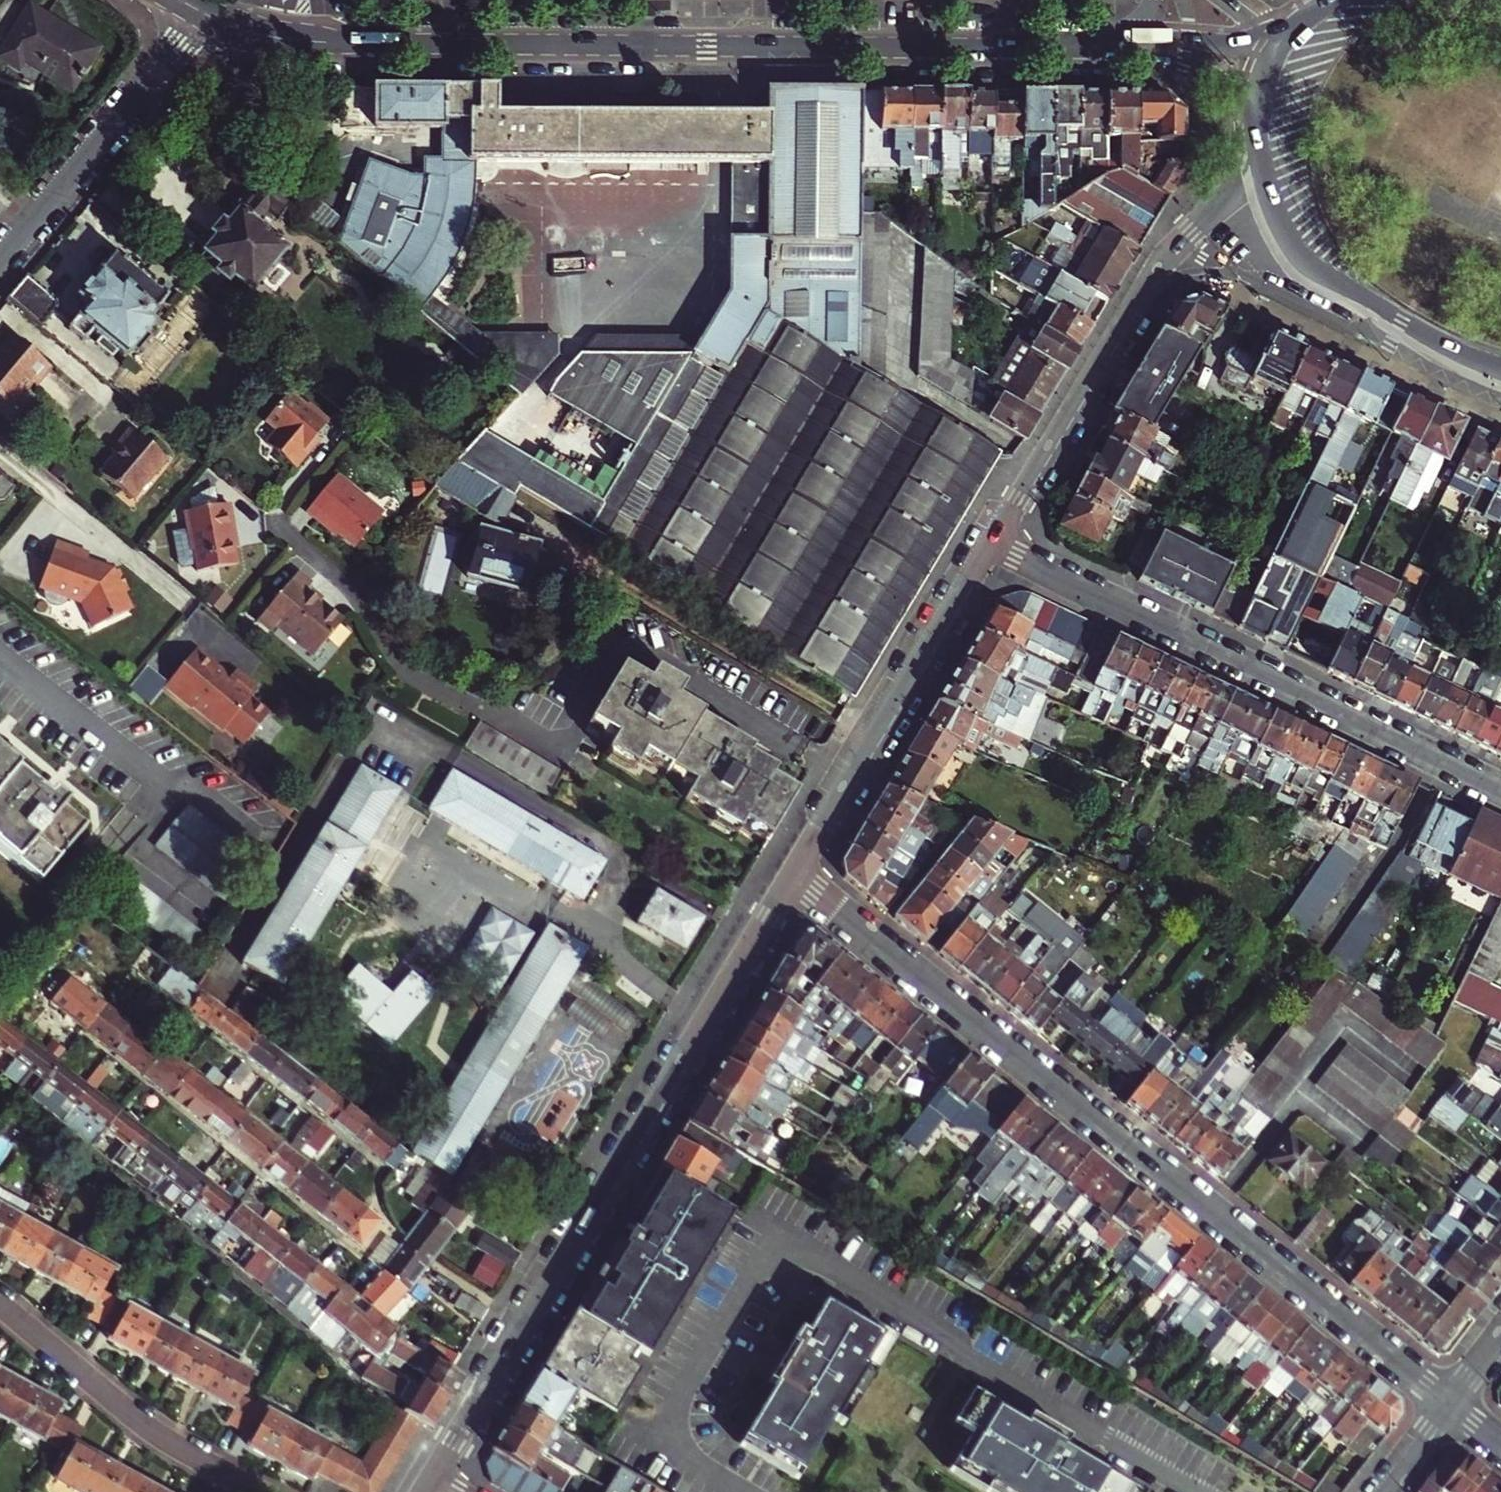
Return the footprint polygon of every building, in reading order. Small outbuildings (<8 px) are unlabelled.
[(74,85),(97,48),(31,7),(0,56),(0,57),(18,68),(26,56),(74,85)] [(374,129),(441,130),(441,89),(343,88),(343,119),(374,119),(374,129)] [(441,89),(441,130),(441,160),(424,160),(423,177),(410,177),(369,159),(340,242),(417,309),(444,277),(455,253),(464,229),(469,204),(472,161),(732,164),(750,165),(749,242),(731,242),(731,293),(604,506),(533,464),(512,497),(518,501),(524,491),(622,549),(617,559),(852,700),(999,456),(860,365),(861,170),(861,92),(768,92),(768,118),(496,116),(496,89),(441,89)] [(910,170),(911,93),(861,92),(861,170),(881,169),(882,150),(893,150),(893,153),(898,153),(898,170),(910,170)] [(941,161),(942,93),(911,93),(910,170),(910,178),(921,178),(921,161),(941,162),(941,161)] [(968,147),(968,93),(942,93),(941,161),(941,162),(941,200),(957,200),(957,146),(968,147)] [(994,181),(995,105),(995,94),(968,93),(968,147),(968,156),(979,156),(979,171),(987,171),(987,181),(994,181)] [(1024,94),(1024,105),(1023,140),(1041,140),(1041,148),(1027,148),(1027,178),(1036,178),(1036,208),(1029,208),(1029,224),(1053,209),(1053,181),(1053,94),(1024,94)] [(1080,94),(1053,94),(1053,181),(1066,181),(1066,169),(1070,169),(1070,149),(1079,149),(1079,131),(1080,94)] [(1107,94),(1080,94),(1079,131),(1090,131),(1090,186),(1107,176),(1107,137),(1107,94)] [(1138,95),(1107,94),(1107,137),(1121,137),(1121,170),(1122,170),(1137,178),(1138,164),(1186,162),(1185,142),(1137,144),(1138,95)] [(1166,95),(1138,95),(1137,144),(1185,142),(1184,113),(1166,95)] [(1023,140),(1024,105),(1022,105),(1020,102),(1009,101),(1005,105),(995,105),(994,181),(994,182),(1010,182),(1011,145),(1023,146),(1023,140)] [(1138,164),(1137,178),(1170,198),(1186,172),(1186,162),(1138,164)] [(749,242),(750,165),(732,164),(731,242),(749,242)] [(1138,252),(1170,198),(1137,178),(1122,170),(1121,170),(1107,176),(1090,186),(1079,193),(1061,204),(1103,230),(1138,252)] [(290,203),(255,173),(240,191),(231,202),(239,210),(227,224),(222,219),(213,231),(218,235),(198,258),(223,278),(225,276),(228,279),(232,273),(250,288),(285,246),(280,242),(282,239),(273,232),(272,234),(258,223),(266,213),(276,221),(290,203)] [(1077,239),(1073,246),(1123,277),(1138,252),(1103,230),(1092,248),(1077,239)] [(951,266),(920,243),(919,375),(968,405),(969,372),(950,360),(951,266)] [(1123,277),(1073,246),(1068,255),(1083,264),(1072,282),(1095,296),(1107,304),(1123,277)] [(1080,320),(1095,296),(1072,282),(1025,252),(1016,267),(1051,289),(1045,299),(1058,308),(1080,320)] [(135,269),(116,253),(94,279),(89,279),(79,290),(80,297),(89,305),(69,329),(84,342),(87,338),(111,358),(116,353),(124,360),(133,349),(137,353),(150,338),(146,334),(154,323),(151,320),(169,298),(151,283),(156,278),(139,264),(135,269)] [(58,301),(28,275),(9,298),(43,327),(59,308),(58,301)] [(1175,304),(1160,329),(1201,349),(1225,309),(1199,296),(1175,304)] [(559,350),(558,330),(500,331),(485,319),(482,319),(463,304),(463,299),(436,299),(421,317),(494,375),(494,373),(508,385),(531,384),(559,350)] [(1079,350),(1092,328),(1080,320),(1058,308),(1053,317),(1033,306),(1026,318),(1045,329),(1079,350)] [(1306,349),(1262,327),(1249,355),(1235,348),(1228,350),(1224,359),(1226,366),(1220,379),(1244,391),(1250,378),(1283,394),(1306,349)] [(1064,371),(1066,372),(1079,350),(1045,329),(1004,398),(1036,418),(1064,371)] [(12,334),(0,349),(0,398),(12,408),(33,382),(37,386),(53,368),(12,334)] [(1333,362),(1306,349),(1283,394),(1278,405),(1293,412),(1303,392),(1315,398),(1333,362)] [(1333,362),(1315,398),(1327,404),(1314,433),(1328,440),(1361,375),(1333,362)] [(1407,398),(1361,375),(1328,440),(1316,465),(1333,474),(1359,419),(1372,425),(1373,424),(1390,432),(1407,398)] [(289,395),(265,423),(277,433),(266,445),(297,471),(314,451),(310,448),(330,424),(308,406),(306,409),(289,395)] [(990,420),(1024,441),(1038,419),(1036,418),(1004,398),(996,410),(990,420)] [(1381,490),(1391,495),(1432,410),(1407,398),(1390,432),(1399,437),(1389,459),(1394,461),(1381,490)] [(980,414),(990,420),(996,410),(986,404),(980,414)] [(1432,410),(1391,495),(1389,499),(1405,506),(1432,451),(1444,456),(1459,424),(1432,410)] [(1106,440),(1109,442),(1156,464),(1168,469),(1174,457),(1161,451),(1168,438),(1118,414),(1106,440)] [(158,470),(169,457),(133,427),(120,443),(124,446),(118,453),(103,471),(133,497),(156,469),(158,470)] [(1480,477),(1498,442),(1475,431),(1453,475),(1466,481),(1465,484),(1475,488),(1480,477)] [(1156,464),(1109,442),(1100,461),(1094,458),(1086,474),(1121,491),(1132,468),(1150,477),(1156,464)] [(1498,442),(1480,477),(1500,487),(1500,444),(1498,442)] [(114,450),(118,453),(124,446),(120,443),(114,450)] [(501,537),(520,502),(518,501),(512,497),(458,465),(436,490),(486,521),(470,581),(529,596),(541,548),(501,537)] [(1316,465),(1271,555),(1290,564),(1277,589),(1287,594),(1265,640),(1325,670),(1355,613),(1363,598),(1345,590),(1356,567),(1330,554),(1363,488),(1333,474),(1316,465)] [(5,496),(15,484),(0,471),(0,497),(5,496)] [(1148,504),(1121,491),(1086,474),(1085,473),(1074,497),(1108,513),(1121,520),(1128,505),(1144,512),(1148,504)] [(340,475),(309,511),(320,521),(323,518),(356,547),(385,515),(340,475)] [(1108,513),(1074,497),(1073,496),(1059,525),(1094,543),(1108,513)] [(185,511),(192,551),(195,551),(198,572),(238,566),(233,536),(237,535),(231,503),(185,511)] [(1209,614),(1213,605),(1223,585),(1231,569),(1160,535),(1155,546),(1144,568),(1139,579),(1209,614)] [(90,549),(56,537),(39,583),(82,598),(94,624),(131,607),(123,591),(127,589),(117,567),(108,572),(106,568),(98,565),(97,561),(95,560),(91,560),(87,561),(86,561),(90,549)] [(1144,568),(1155,546),(1136,537),(1125,559),(1144,568)] [(1251,599),(1237,627),(1265,640),(1287,594),(1277,589),(1290,564),(1271,555),(1251,599)] [(317,582),(303,570),(262,619),(276,631),(282,623),(318,654),(348,619),(311,588),(317,582)] [(1387,576),(1373,604),(1386,610),(1399,582),(1387,576)] [(1237,627),(1251,599),(1223,585),(1213,605),(1209,614),(1237,627)] [(992,608),(1017,620),(1029,593),(1011,594),(999,597),(992,608)] [(1017,620),(1032,627),(1044,600),(1029,593),(1017,620)] [(1044,600),(1032,627),(1045,634),(1058,607),(1044,600)] [(1058,607),(1045,634),(1059,640),(1072,614),(1058,607)] [(1081,665),(1099,627),(1085,620),(1073,646),(1059,640),(1045,634),(1032,627),(1017,620),(992,608),(979,630),(1040,658),(1045,648),(1081,665)] [(1386,610),(1368,644),(1350,682),(1371,692),(1390,654),(1381,649),(1397,615),(1386,610)] [(1350,682),(1368,644),(1358,638),(1367,619),(1355,613),(1325,670),(1350,682)] [(1085,620),(1072,614),(1059,640),(1073,646),(1085,620)] [(1095,684),(1117,635),(1099,627),(1081,665),(1076,675),(1095,684)] [(1040,658),(979,630),(961,661),(1038,695),(1045,680),(1080,696),(1094,693),(1114,702),(1117,695),(1105,689),(1095,684),(1076,675),(1040,658)] [(1401,631),(1390,654),(1371,692),(1392,702),(1410,665),(1397,658),(1408,635),(1401,631)] [(1140,647),(1117,635),(1095,684),(1105,689),(1117,662),(1130,668),(1140,647)] [(1392,702),(1412,712),(1431,675),(1417,668),(1428,645),(1422,641),(1410,665),(1392,702)] [(220,664),(197,645),(166,684),(193,706),(196,702),(226,726),(227,724),(246,740),(270,711),(251,695),(252,694),(249,692),(256,684),(235,668),(229,676),(218,667),(220,664)] [(1140,647),(1130,668),(1117,695),(1114,702),(1109,713),(1119,718),(1127,700),(1137,705),(1160,656),(1140,647)] [(1177,665),(1160,656),(1137,705),(1134,712),(1152,720),(1177,665)] [(1038,695),(961,661),(938,701),(1006,730),(1019,700),(1038,709),(1043,697),(1038,695)] [(1453,731),(1471,694),(1461,690),(1473,666),(1462,661),(1451,685),(1432,722),(1453,731)] [(150,663),(132,686),(151,701),(170,678),(150,663)] [(1173,722),(1196,674),(1177,665),(1152,720),(1157,723),(1160,716),(1173,722)] [(764,848),(798,792),(772,776),(776,770),(750,755),(753,750),(701,718),(703,716),(676,701),(684,689),(655,672),(648,684),(623,669),(587,729),(613,744),(610,750),(604,759),(632,776),(636,770),(641,761),(691,791),(685,800),(682,806),(736,838),(739,834),(764,848)] [(1214,682),(1196,674),(1173,722),(1191,731),(1214,682)] [(1432,722),(1451,685),(1431,675),(1412,712),(1432,722)] [(1232,691),(1214,682),(1191,731),(1189,735),(1188,737),(1193,739),(1196,733),(1209,740),(1232,691)] [(1252,701),(1232,691),(1209,740),(1197,765),(1207,770),(1218,748),(1228,753),(1237,757),(1240,752),(1230,748),(1252,701)] [(1453,731),(1473,741),(1491,704),(1471,694),(1453,731)] [(1006,730),(938,701),(923,726),(957,741),(975,749),(983,730),(1018,745),(1021,737),(1006,730)] [(1240,752),(1237,757),(1248,762),(1272,711),(1252,701),(1230,748),(1240,752)] [(1473,741),(1493,751),(1500,736),(1500,709),(1491,704),(1473,741)] [(1272,711),(1248,762),(1238,783),(1247,787),(1258,766),(1266,770),(1291,720),(1272,711)] [(1275,775),(1284,779),(1309,729),(1291,720),(1266,770),(1258,785),(1255,791),(1265,795),(1275,775)] [(465,749),(549,799),(564,774),(480,724),(465,749)] [(1142,741),(1147,732),(1128,724),(1124,733),(1142,741)] [(923,726),(907,752),(941,768),(957,741),(923,726)] [(613,744),(587,729),(584,734),(610,750),(613,744)] [(1305,781),(1327,737),(1309,729),(1284,779),(1283,781),(1301,790),(1305,781)] [(1323,790),(1345,746),(1327,737),(1305,781),(1314,786),(1301,811),(1311,815),(1323,790)] [(1345,791),(1363,755),(1345,746),(1323,790),(1341,799),(1344,794),(1345,791)] [(887,787),(922,800),(941,768),(907,752),(887,787)] [(1236,761),(1237,757),(1228,753),(1226,757),(1236,761)] [(1381,764),(1363,755),(1345,791),(1364,800),(1381,764)] [(41,885),(87,830),(64,810),(69,804),(54,792),(49,798),(0,756),(0,851),(41,885)] [(1141,759),(1131,785),(1124,800),(1141,807),(1151,786),(1158,766),(1141,759)] [(641,761),(636,770),(685,800),(691,791),(641,761)] [(1399,772),(1381,764),(1364,800),(1376,806),(1371,815),(1377,818),(1399,772)] [(361,767),(243,964),(283,988),(401,791),(361,767)] [(607,864),(453,772),(430,811),(568,894),(583,903),(607,864)] [(1399,772),(1377,818),(1373,826),(1372,828),(1381,832),(1375,843),(1386,847),(1418,781),(1399,772)] [(1253,783),(1250,789),(1255,791),(1258,785),(1253,783)] [(923,800),(922,800),(887,787),(875,806),(927,837),(936,843),(940,837),(944,840),(949,833),(915,814),(923,800)] [(1268,797),(1274,799),(1277,794),(1271,791),(1268,797)] [(1376,806),(1364,800),(1355,817),(1373,826),(1377,818),(1371,815),(1376,806)] [(914,858),(927,837),(875,806),(863,827),(914,858)] [(1454,860),(1472,824),(1432,806),(1408,856),(1424,863),(1432,849),(1454,860)] [(193,807),(160,849),(231,904),(248,882),(237,874),(253,854),(193,807)] [(1472,824),(1454,860),(1454,861),(1500,884),(1500,822),(1478,811),(1472,824)] [(1366,839),(1372,828),(1373,826),(1355,817),(1348,832),(1366,839)] [(1017,856),(1029,840),(1013,834),(972,819),(961,833),(993,858),(1003,845),(1017,856)] [(863,827),(851,847),(902,877),(917,859),(914,858),(863,827)] [(993,858),(961,833),(949,848),(984,877),(988,872),(997,880),(1002,874),(993,866),(997,861),(993,858)] [(1349,872),(1356,860),(1334,845),(1326,857),(1349,872)] [(902,877),(851,847),(842,863),(844,877),(886,910),(905,886),(901,884),(905,879),(902,877)] [(935,864),(967,890),(980,901),(991,887),(997,880),(988,872),(984,877),(949,848),(935,864)] [(1415,877),(1424,863),(1408,856),(1399,850),(1391,862),(1415,877)] [(1341,884),(1349,872),(1326,857),(1318,868),(1341,884)] [(924,863),(917,859),(902,877),(905,879),(909,882),(924,863)] [(1006,869),(997,861),(993,866),(1002,874),(1006,869)] [(1407,888),(1415,877),(1391,862),(1383,874),(1407,888)] [(923,880),(954,905),(967,890),(935,864),(923,880)] [(122,868),(106,889),(196,959),(212,938),(122,868)] [(1333,895),(1341,884),(1318,868),(1310,880),(1333,895)] [(1399,900),(1407,888),(1383,874),(1375,886),(1399,900)] [(910,896),(942,921),(954,905),(923,880),(910,896)] [(1325,907),(1333,895),(1310,880),(1302,891),(1325,907)] [(1391,912),(1399,900),(1375,886),(1368,897),(1391,912)] [(968,916),(964,921),(959,927),(938,953),(958,969),(993,925),(1005,910),(1011,902),(991,887),(980,901),(968,916)] [(1318,918),(1325,907),(1302,891),(1295,903),(1318,918)] [(703,922),(656,894),(639,924),(685,952),(703,922)] [(946,924),(942,921),(910,896),(893,916),(938,953),(959,927),(950,920),(946,924)] [(1384,923),(1391,912),(1368,897),(1360,908),(1384,923)] [(1500,958),(1500,899),(1466,971),(1489,983),(1496,969),(1500,958)] [(1310,929),(1318,918),(1295,903),(1287,914),(1310,929)] [(1377,934),(1384,923),(1360,908),(1353,919),(1377,934)] [(964,921),(968,916),(959,909),(954,914),(964,921)] [(1043,940),(1053,948),(1059,953),(1047,968),(1055,975),(1067,960),(1079,945),(1038,911),(1025,926),(1027,927),(1037,935),(1043,940)] [(950,920),(959,927),(964,921),(954,914),(950,920)] [(1302,940),(1310,929),(1287,914),(1279,925),(1302,940)] [(1021,923),(1015,918),(1012,922),(1018,927),(1021,923)] [(1369,945),(1377,934),(1353,919),(1345,930),(1369,945)] [(1021,923),(1018,927),(1024,931),(1027,927),(1025,926),(1021,923)] [(1001,932),(993,925),(958,969),(973,981),(1004,943),(997,937),(1001,932)] [(587,951),(547,927),(411,1154),(451,1178),(587,951)] [(800,933),(783,960),(809,975),(806,979),(813,983),(841,951),(814,930),(800,933)] [(1362,955),(1369,945),(1345,930),(1338,941),(1362,955)] [(1005,1007),(1041,962),(1031,954),(1043,940),(1037,935),(1023,952),(989,994),(1005,1007)] [(1004,943),(973,981),(989,994),(1023,952),(1008,939),(1004,943)] [(1355,966),(1362,955),(1338,941),(1331,952),(1355,966)] [(1095,958),(1079,945),(1067,960),(1074,965),(1083,973),(1095,958)] [(147,948),(133,966),(157,985),(171,967),(147,948)] [(1059,953),(1053,948),(1041,962),(1005,1007),(1019,1018),(1055,975),(1047,968),(1059,953)] [(830,995),(857,964),(841,951),(813,983),(805,993),(793,1008),(810,1019),(819,1008),(820,1007),(813,1001),(823,989),(830,995)] [(1348,975),(1355,966),(1331,952),(1323,964),(1333,968),(1348,975)] [(72,978),(46,958),(26,984),(52,1004),(72,978)] [(333,993),(391,1045),(442,989),(408,959),(386,983),(362,962),(333,993)] [(809,975),(783,960),(766,990),(793,1008),(805,993),(792,986),(799,975),(806,979),(809,975)] [(872,977),(857,964),(830,995),(828,997),(835,1003),(825,1014),(819,1008),(810,1019),(827,1030),(844,1010),(872,977)] [(1062,980),(1055,975),(1019,1018),(1036,1031),(1048,1015),(1081,974),(1083,973),(1074,965),(1062,980)] [(199,989),(171,967),(157,985),(189,1010),(203,992),(199,989)] [(1366,988),(1348,975),(1333,968),(1324,979),(1344,995),(1339,1002),(1349,1010),(1366,988)] [(1435,1035),(1445,1041),(1499,1077),(1500,1073),(1500,989),(1489,983),(1466,971),(1435,1035)] [(1081,974),(1048,1015),(1078,1039),(1104,1007),(1090,996),(1097,988),(1081,974)] [(888,989),(872,977),(844,1010),(850,1015),(836,1032),(845,1039),(888,989)] [(103,1003),(72,978),(52,1004),(84,1030),(104,1004),(103,1003)] [(566,1007),(604,1036),(616,1020),(628,1029),(639,1015),(589,978),(566,1007)] [(1308,1001),(1328,1016),(1339,1002),(1344,995),(1324,979),(1308,1001)] [(114,995),(135,1012),(146,998),(125,981),(114,995)] [(248,987),(231,1014),(255,1033),(273,1003),(248,987)] [(1349,1010),(1360,1018),(1377,995),(1366,988),(1349,1010)] [(875,1035),(904,1002),(888,989),(845,1039),(855,1047),(869,1030),(875,1035)] [(755,1007),(811,1043),(814,1045),(827,1030),(810,1019),(793,1008),(766,990),(755,1007)] [(161,998),(152,991),(146,998),(135,1012),(145,1020),(161,998)] [(219,1004),(203,992),(189,1010),(214,1029),(228,1011),(219,1004)] [(1377,995),(1360,1018),(1370,1026),(1387,1003),(1385,1001),(1377,995)] [(1107,1063),(1132,1033),(1140,1023),(1127,1012),(1111,999),(1104,1007),(1078,1039),(1107,1063)] [(1320,1027),(1328,1016),(1308,1001),(1300,1011),(1320,1027)] [(855,1071),(866,1078),(883,1057),(919,1014),(904,1002),(875,1035),(881,1041),(855,1071)] [(1387,1003),(1370,1026),(1380,1034),(1399,1010),(1387,1003)] [(104,1004),(84,1030),(110,1050),(130,1024),(127,1022),(104,1004)] [(805,1053),(811,1043),(755,1007),(745,1024),(780,1046),(784,1040),(805,1053)] [(1399,1010),(1380,1034),(1391,1042),(1410,1018),(1399,1010)] [(228,1011),(214,1029),(246,1055),(260,1037),(255,1033),(231,1014),(228,1011)] [(1292,1021),(1313,1036),(1320,1027),(1300,1011),(1292,1021)] [(866,1078),(847,1104),(859,1114),(887,1079),(894,1085),(915,1058),(946,1082),(968,1053),(919,1014),(883,1057),(866,1078)] [(3,1047),(11,1053),(19,1059),(33,1040),(27,1035),(2,1015),(0,1017),(0,1050),(3,1047)] [(1391,1042),(1402,1050),(1421,1025),(1410,1018),(1391,1042)] [(1284,1031),(1304,1047),(1313,1036),(1292,1021),(1284,1031)] [(167,1039),(177,1026),(173,1023),(168,1030),(166,1028),(161,1034),(167,1039)] [(1156,1036),(1140,1023),(1132,1033),(1107,1063),(1138,1088),(1162,1059),(1164,1056),(1150,1044),(1156,1036)] [(164,1051),(160,1047),(130,1024),(110,1050),(144,1076),(164,1051)] [(808,1063),(780,1046),(745,1024),(735,1042),(782,1072),(787,1064),(802,1073),(808,1063)] [(1402,1050),(1412,1058),(1432,1033),(1421,1025),(1402,1050)] [(177,1026),(167,1039),(173,1043),(177,1037),(175,1035),(180,1029),(177,1026)] [(27,1035),(33,1040),(60,1061),(66,1053),(57,1046),(60,1042),(53,1037),(50,1041),(33,1027),(27,1035)] [(192,1056),(208,1036),(198,1028),(182,1048),(192,1056)] [(1276,1042),(1296,1058),(1304,1047),(1284,1031),(1276,1042)] [(1412,1058),(1426,1068),(1445,1041),(1435,1035),(1432,1033),(1412,1058)] [(285,1057),(260,1037),(246,1055),(270,1075),(285,1057)] [(60,1061),(33,1040),(19,1059),(5,1076),(17,1085),(30,1068),(46,1081),(61,1062),(60,1061)] [(787,1074),(782,1072),(735,1042),(725,1059),(761,1081),(764,1076),(786,1089),(789,1083),(784,1080),(787,1074)] [(1268,1053),(1288,1068),(1296,1058),(1276,1042),(1268,1053)] [(1340,1073),(1356,1052),(1345,1044),(1329,1065),(1340,1073)] [(144,1076),(168,1096),(189,1070),(184,1067),(164,1051),(144,1076)] [(1356,1052),(1340,1073),(1351,1081),(1366,1061),(1356,1052)] [(85,1081),(91,1073),(66,1053),(60,1061),(61,1062),(85,1081)] [(229,1077),(241,1062),(230,1053),(210,1079),(221,1087),(229,1077)] [(968,1053),(946,1082),(903,1138),(920,1150),(943,1120),(951,1126),(971,1100),(985,1111),(1005,1084),(968,1053)] [(1260,1063),(1280,1078),(1288,1068),(1268,1053),(1260,1063)] [(97,1067),(103,1058),(100,1056),(94,1064),(97,1067)] [(1183,1097),(1157,1129),(1172,1141),(1211,1092),(1219,1082),(1235,1095),(1244,1084),(1247,1080),(1216,1056),(1183,1097)] [(285,1057),(270,1075),(302,1100),(316,1082),(285,1057)] [(91,1073),(85,1081),(91,1086),(108,1099),(113,1092),(102,1083),(107,1075),(99,1069),(106,1060),(103,1058),(97,1067),(91,1073)] [(761,1081),(725,1059),(714,1076),(753,1100),(769,1110),(773,1104),(783,1109),(789,1099),(761,1081)] [(1138,1088),(1126,1104),(1142,1117),(1178,1071),(1162,1059),(1138,1088)] [(1178,1071),(1142,1117),(1157,1129),(1183,1097),(1174,1089),(1194,1065),(1188,1060),(1178,1071)] [(1366,1061),(1351,1081),(1361,1089),(1377,1068),(1366,1061)] [(41,1086),(33,1097),(62,1121),(76,1104),(91,1086),(85,1081),(61,1062),(46,1081),(41,1086)] [(252,1070),(241,1062),(229,1077),(239,1085),(252,1070)] [(1252,1073),(1272,1089),(1280,1078),(1260,1063),(1252,1073)] [(1314,1085),(1325,1093),(1340,1073),(1329,1065),(1314,1085)] [(1361,1089),(1372,1097),(1388,1077),(1377,1068),(1361,1089)] [(189,1070),(168,1096),(203,1123),(224,1097),(217,1092),(189,1070)] [(1244,1084),(1264,1100),(1272,1089),(1252,1073),(1247,1080),(1244,1084)] [(1325,1093),(1335,1101),(1351,1081),(1340,1073),(1325,1093)] [(784,1080),(789,1083),(793,1078),(787,1074),(784,1080)] [(749,1107),(753,1100),(714,1076),(703,1096),(762,1132),(770,1120),(749,1107)] [(1388,1077),(1372,1097),(1383,1105),(1398,1085),(1388,1077)] [(1335,1101),(1345,1109),(1361,1089),(1351,1081),(1335,1101)] [(1500,1120),(1500,1118),(1500,1112),(1496,1108),(1499,1104),(1469,1081),(1454,1101),(1500,1137),(1500,1121),(1500,1120)] [(327,1119),(341,1101),(316,1082),(302,1100),(327,1119)] [(1022,1097),(1005,1084),(985,1111),(1002,1125),(1022,1097)] [(1255,1111),(1264,1100),(1244,1084),(1235,1095),(1252,1108),(1255,1111)] [(1392,1112),(1393,1112),(1406,1094),(1407,1092),(1398,1085),(1383,1105),(1392,1112)] [(62,1121),(78,1133),(93,1146),(107,1129),(121,1110),(108,1099),(91,1086),(76,1104),(62,1121)] [(1361,1089),(1345,1109),(1356,1117),(1372,1097),(1361,1089)] [(1227,1105),(1211,1092),(1172,1141),(1188,1154),(1227,1105)] [(1227,1105),(1188,1154),(1204,1167),(1252,1108),(1235,1095),(1227,1105)] [(762,1132),(703,1096),(687,1123),(734,1151),(739,1154),(745,1144),(779,1165),(789,1148),(762,1132)] [(241,1111),(224,1097),(203,1123),(228,1143),(248,1117),(241,1111)] [(972,1182),(980,1189),(996,1167),(1025,1129),(1039,1111),(1022,1097),(1002,1125),(995,1133),(1004,1140),(972,1182)] [(1372,1097),(1356,1117),(1367,1126),(1383,1105),(1372,1097)] [(373,1127),(341,1101),(327,1119),(359,1145),(373,1127)] [(1383,1105),(1367,1126),(1377,1134),(1378,1132),(1392,1112),(1383,1105)] [(1204,1167),(1220,1180),(1253,1140),(1268,1121),(1255,1111),(1252,1108),(1204,1167)] [(121,1110),(107,1129),(125,1144),(111,1162),(122,1170),(151,1134),(121,1110)] [(996,1167),(980,1189),(988,1195),(1020,1152),(1028,1159),(1055,1124),(1039,1111),(1025,1129),(996,1167)] [(281,1119),(276,1125),(280,1129),(290,1116),(287,1114),(282,1120),(281,1119)] [(292,1117),(290,1116),(280,1129),(283,1132),(288,1125),(287,1124),(292,1117)] [(248,1117),(228,1143),(261,1169),(282,1143),(273,1137),(248,1117)] [(311,1117),(294,1139),(304,1148),(312,1139),(322,1125),(311,1117)] [(676,1140),(710,1160),(723,1168),(734,1151),(687,1123),(676,1140)] [(1071,1137),(1055,1124),(1028,1159),(1011,1183),(1028,1195),(1071,1137)] [(332,1133),(322,1125),(312,1139),(322,1146),(332,1133)] [(406,1153),(373,1127),(359,1145),(392,1171),(406,1153)] [(1377,1134),(1365,1149),(1385,1165),(1398,1147),(1378,1132),(1377,1134)] [(151,1134),(122,1170),(132,1178),(137,1172),(151,1182),(146,1189),(152,1193),(180,1157),(178,1155),(151,1134)] [(1071,1137),(1028,1195),(1037,1202),(1045,1191),(1053,1198),(1064,1182),(1088,1151),(1071,1137)] [(1321,1162),(1288,1137),(1269,1161),(1302,1186),(1321,1162)] [(676,1140),(539,1369),(574,1390),(615,1415),(642,1370),(630,1363),(638,1349),(649,1356),(733,1214),(692,1191),(710,1160),(676,1140)] [(282,1143),(261,1169),(286,1189),(307,1163),(298,1156),(282,1143)] [(178,1155),(180,1157),(203,1175),(210,1166),(185,1146),(178,1155)] [(1350,1169),(1359,1157),(1346,1146),(1336,1159),(1350,1169)] [(364,1158),(354,1151),(342,1166),(352,1173),(364,1158)] [(1103,1163),(1088,1151),(1064,1182),(1071,1188),(1067,1192),(1069,1193),(1062,1202),(1065,1205),(1060,1211),(1064,1214),(1079,1195),(1103,1163)] [(180,1157),(152,1193),(157,1198),(155,1201),(170,1213),(175,1205),(185,1213),(211,1182),(203,1175),(180,1157)] [(1329,1169),(1343,1179),(1350,1169),(1336,1159),(1329,1169)] [(330,1181),(307,1163),(286,1189),(322,1217),(342,1191),(330,1181)] [(1103,1163),(1079,1195),(1086,1200),(1072,1219),(1080,1226),(1119,1176),(1103,1163)] [(474,1207),(434,1175),(413,1201),(428,1213),(454,1232),(474,1207)] [(1135,1189),(1119,1176),(1080,1226),(1077,1230),(1093,1242),(1097,1236),(1135,1189)] [(218,1233),(226,1223),(241,1205),(236,1202),(211,1182),(185,1213),(181,1218),(194,1228),(201,1219),(218,1233)] [(1135,1189),(1097,1236),(1107,1243),(1096,1257),(1103,1262),(1109,1253),(1113,1249),(1125,1233),(1149,1201),(1135,1189)] [(2,1254),(22,1219),(28,1207),(0,1190),(0,1253),(2,1254)] [(364,1208),(342,1191),(322,1217),(346,1236),(366,1210),(364,1208)] [(261,1221),(268,1212),(243,1192),(236,1202),(241,1205),(261,1221)] [(1500,1227),(1500,1197),(1498,1195),(1494,1192),(1486,1203),(1490,1206),(1484,1214),(1500,1227)] [(1125,1233),(1142,1246),(1166,1214),(1149,1201),(1125,1233)] [(261,1221),(241,1205),(226,1223),(218,1233),(210,1243),(220,1250),(231,1237),(237,1242),(242,1236),(250,1244),(265,1225),(261,1221)] [(1295,1240),(1307,1250),(1334,1216),(1322,1206),(1295,1240)] [(382,1222),(366,1210),(346,1236),(361,1248),(382,1222)] [(1375,1253),(1393,1230),(1368,1210),(1360,1220),(1358,1219),(1354,1219),(1343,1232),(1344,1238),(1351,1244),(1336,1263),(1354,1278),(1375,1253)] [(1466,1229),(1500,1256),(1500,1227),(1484,1214),(1480,1211),(1466,1229)] [(265,1225),(271,1231),(279,1221),(268,1212),(261,1221),(265,1225)] [(454,1232),(428,1213),(408,1239),(433,1259),(454,1232)] [(1440,1239),(1500,1285),(1500,1284),(1500,1256),(1466,1229),(1446,1213),(1431,1232),(1440,1239)] [(1142,1246),(1138,1251),(1169,1274),(1196,1238),(1166,1214),(1142,1246)] [(53,1236),(22,1219),(2,1254),(33,1271),(53,1236)] [(270,1267),(274,1270),(291,1246),(271,1231),(265,1225),(250,1244),(274,1261),(270,1267)] [(484,1234),(476,1246),(512,1269),(520,1256),(484,1234)] [(53,1236),(33,1271),(63,1289),(83,1254),(53,1236)] [(382,1273),(402,1246),(386,1236),(366,1260),(369,1263),(382,1273)] [(1212,1251),(1196,1238),(1169,1274),(1162,1282),(1179,1294),(1212,1251)] [(1500,1285),(1440,1239),(1426,1257),(1428,1259),(1445,1273),(1454,1279),(1462,1287),(1485,1305),(1500,1285)] [(304,1240),(296,1250),(310,1261),(318,1251),(304,1240)] [(310,1261),(296,1250),(291,1246),(274,1270),(267,1278),(280,1288),(274,1296),(287,1307),(290,1303),(319,1267),(310,1261)] [(428,1266),(402,1246),(382,1273),(407,1293),(428,1266)] [(1120,1254),(1113,1249),(1109,1253),(1116,1259),(1120,1254)] [(328,1260),(318,1251),(310,1261),(319,1267),(321,1269),(328,1260)] [(1173,1316),(1183,1323),(1220,1275),(1228,1264),(1212,1251),(1179,1294),(1185,1299),(1173,1316)] [(1402,1275),(1393,1267),(1367,1299),(1385,1312),(1410,1281),(1428,1259),(1426,1257),(1420,1252),(1402,1275)] [(1393,1267),(1375,1253),(1354,1278),(1349,1284),(1367,1299),(1393,1267)] [(83,1254),(63,1289),(94,1306),(88,1316),(102,1324),(115,1300),(101,1293),(113,1271),(83,1254)] [(369,1263),(355,1279),(346,1289),(362,1303),(381,1320),(383,1322),(407,1293),(382,1273),(369,1263)] [(1220,1275),(1183,1323),(1191,1330),(1198,1335),(1208,1323),(1210,1320),(1244,1277),(1228,1264),(1220,1275)] [(311,1328),(329,1305),(343,1287),(321,1269),(319,1267),(290,1303),(287,1307),(311,1328)] [(1206,1356),(1219,1340),(1259,1289),(1244,1277),(1210,1320),(1208,1323),(1214,1328),(1198,1350),(1206,1356)] [(262,1285),(274,1296),(280,1288),(267,1278),(262,1285)] [(1436,1302),(1428,1295),(1403,1327),(1421,1342),(1462,1287),(1454,1279),(1436,1302)] [(1428,1295),(1410,1281),(1385,1312),(1403,1327),(1428,1295)] [(329,1305),(322,1313),(311,1328),(329,1345),(341,1329),(342,1329),(362,1303),(346,1289),(343,1287),(329,1305)] [(1465,1314),(1473,1320),(1485,1305),(1462,1287),(1421,1342),(1435,1354),(1465,1314)] [(1259,1289),(1219,1340),(1229,1347),(1224,1354),(1231,1359),(1251,1333),(1275,1301),(1259,1289)] [(480,1323),(488,1310),(462,1295),(455,1307),(480,1323)] [(115,1300),(102,1324),(114,1331),(109,1341),(142,1359),(161,1325),(115,1300)] [(1247,1359),(1253,1363),(1291,1314),(1275,1301),(1251,1333),(1258,1338),(1248,1351),(1251,1353),(1247,1359)] [(740,1445),(798,1480),(833,1419),(847,1427),(898,1341),(881,1331),(879,1334),(825,1302),(807,1332),(800,1328),(769,1381),(775,1385),(740,1445)] [(381,1320),(362,1303),(342,1329),(341,1329),(362,1346),(381,1320)] [(1262,1385),(1276,1366),(1306,1327),(1291,1314),(1253,1363),(1243,1376),(1252,1383),(1255,1380),(1262,1385)] [(381,1320),(362,1346),(375,1357),(380,1360),(381,1357),(397,1334),(383,1322),(381,1320)] [(161,1325),(142,1359),(172,1375),(191,1341),(161,1325)] [(1301,1367),(1322,1340),(1306,1327),(1276,1366),(1286,1374),(1284,1378),(1290,1382),(1301,1367)] [(451,1370),(425,1354),(409,1344),(397,1334),(381,1357),(387,1360),(391,1352),(425,1373),(421,1381),(452,1399),(464,1378),(451,1370)] [(1338,1353),(1322,1340),(1301,1367),(1290,1382),(1296,1387),(1299,1384),(1302,1386),(1295,1396),(1301,1401),(1338,1353)] [(203,1392),(222,1358),(191,1341),(172,1375),(203,1392)] [(433,1341),(425,1354),(451,1370),(459,1357),(433,1341)] [(1317,1415),(1354,1366),(1338,1353),(1301,1401),(1300,1404),(1316,1416),(1317,1415)] [(253,1374),(222,1358),(203,1392),(233,1408),(226,1421),(241,1429),(255,1404),(241,1396),(253,1374)] [(452,1399),(421,1381),(416,1389),(371,1363),(362,1378),(407,1405),(405,1409),(403,1412),(421,1423),(433,1431),(436,1426),(452,1399)] [(1317,1415),(1334,1428),(1371,1379),(1354,1366),(1317,1415)] [(539,1369),(518,1406),(552,1426),(563,1407),(574,1390),(539,1369)] [(0,1372),(0,1416),(12,1422),(31,1387),(1,1371),(0,1372)] [(1348,1445),(1387,1392),(1371,1379),(1334,1428),(1330,1432),(1348,1445)] [(31,1387),(12,1422),(56,1447),(71,1420),(59,1413),(64,1405),(31,1387)] [(976,1435),(949,1479),(970,1491),(1136,1491),(1137,1491),(1064,1447),(1070,1438),(1031,1415),(1025,1424),(998,1408),(999,1405),(976,1392),(957,1424),(976,1435)] [(1398,1401),(1387,1392),(1348,1445),(1367,1460),(1400,1416),(1398,1401)] [(249,1445),(280,1463),(300,1428),(255,1404),(241,1429),(254,1436),(249,1445)] [(518,1406),(504,1428),(542,1450),(584,1475),(597,1453),(552,1426),(518,1406)] [(421,1423),(403,1412),(395,1408),(387,1421),(413,1437),(421,1423)] [(56,1447),(70,1454),(57,1478),(83,1491),(90,1491),(107,1461),(76,1444),(85,1428),(71,1420),(56,1447)] [(413,1437),(387,1421),(379,1435),(405,1450),(413,1437)] [(346,1453),(300,1428),(280,1463),(313,1480),(318,1472),(331,1480),(346,1453)] [(537,1459),(542,1450),(504,1428),(492,1449),(494,1450),(561,1491),(568,1478),(537,1459)] [(405,1450),(379,1435),(371,1448),(397,1463),(405,1450)] [(397,1463),(371,1448),(362,1463),(388,1477),(397,1463)] [(494,1450),(486,1463),(492,1483),(507,1491),(560,1491),(561,1491),(494,1450)] [(346,1453),(331,1480),(344,1487),(352,1474),(359,1461),(346,1453)] [(1487,1473),(1462,1453),(1447,1454),(1419,1491),(1472,1491),(1487,1473)] [(138,1478),(107,1461),(90,1491),(131,1491),(138,1478)] [(388,1477),(362,1463),(359,1461),(352,1474),(381,1490),(388,1477)] [(1487,1473),(1472,1491),(1500,1491),(1500,1484),(1487,1473)] [(352,1474),(344,1487),(352,1491),(379,1491),(381,1490),(352,1474)] [(131,1491),(163,1491),(138,1478),(131,1491)] [(1323,1478),(1312,1491),(1341,1491),(1323,1478)]
